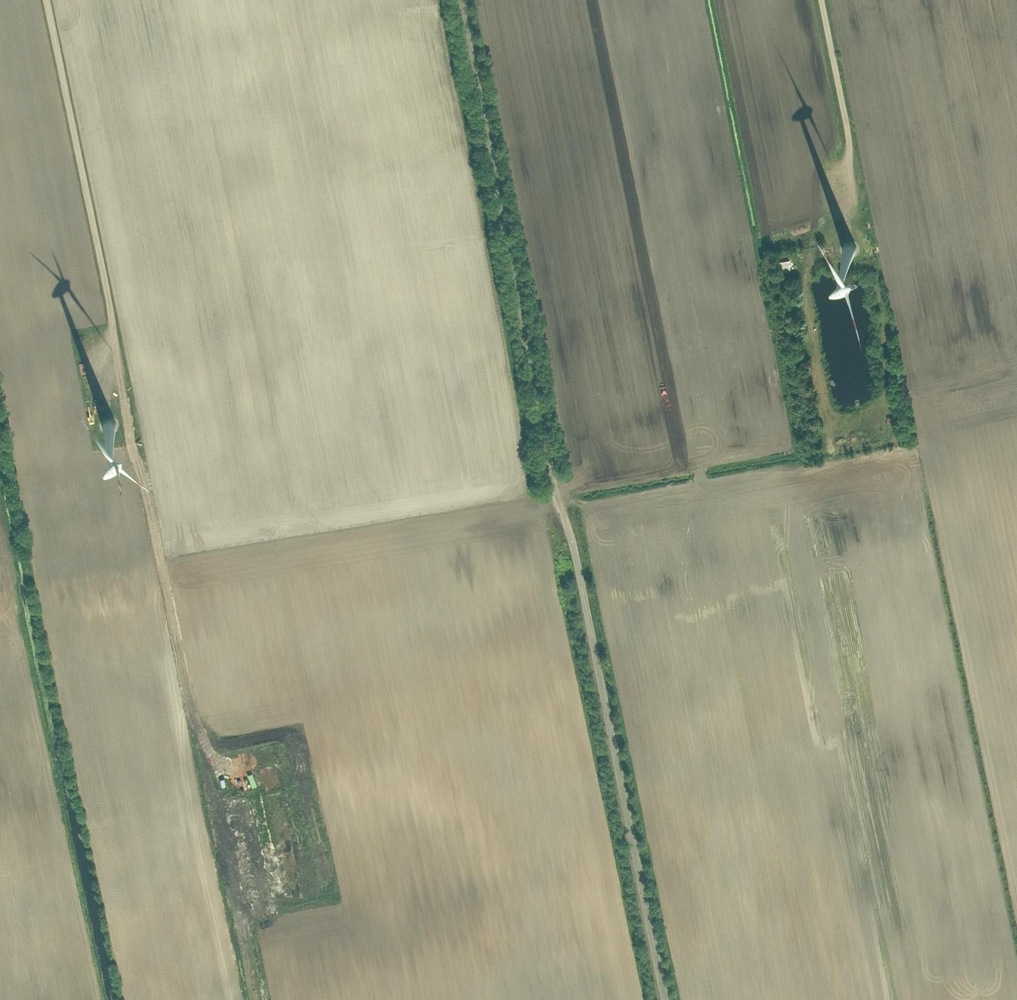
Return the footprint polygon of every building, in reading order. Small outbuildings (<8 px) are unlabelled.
[(780,261),(782,273),(792,271),(790,259),(780,261)]
